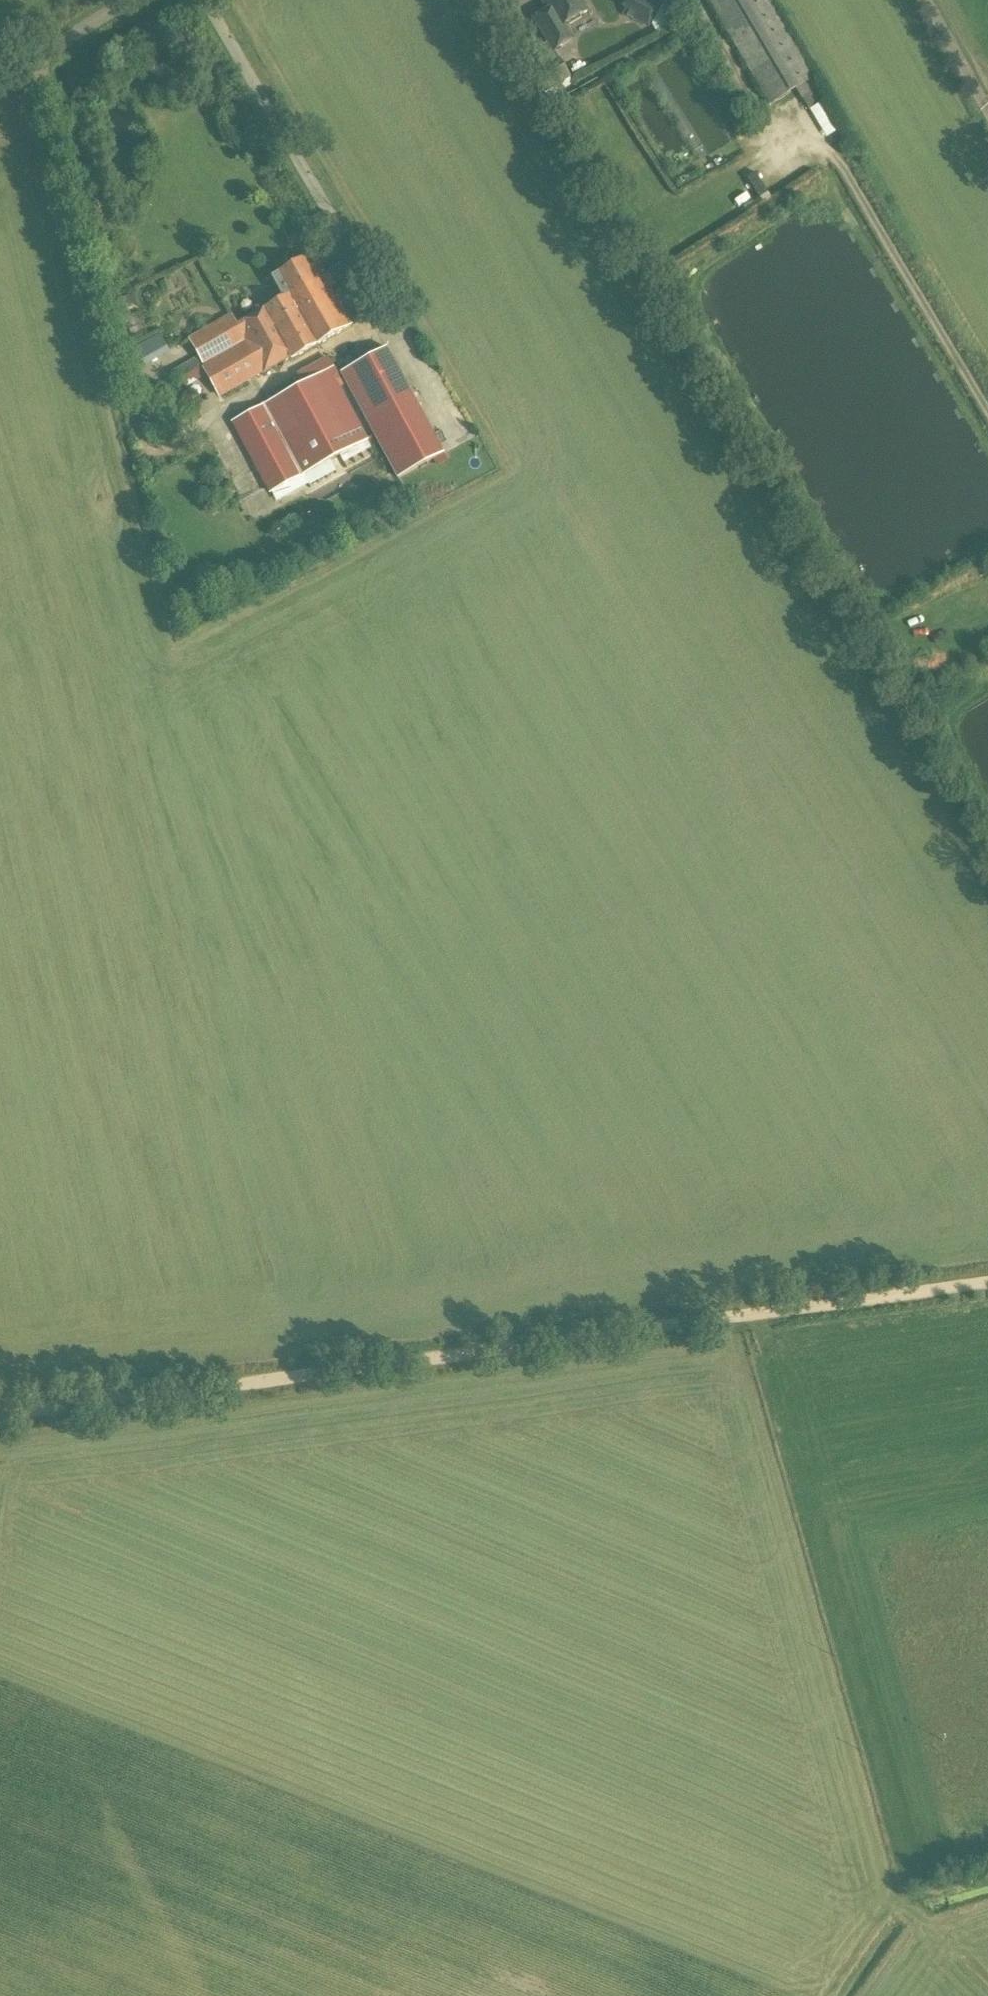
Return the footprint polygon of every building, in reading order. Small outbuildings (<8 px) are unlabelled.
[(567,43),(558,28),(588,11),(582,0),(541,0),(552,19),(538,27),(552,52),(567,43)] [(655,0),(625,0),(621,6),(626,8),(623,14),(648,27),(661,3),(655,0)] [(652,25),(658,34),(680,21),(669,0),(666,0),(652,25)] [(821,90),(815,79),(815,78),(769,0),(707,0),(769,105),(795,90),(808,112),(827,101),(821,90)] [(543,94),(571,78),(559,58),(531,75),(543,94)] [(817,108),(835,138),(849,130),(831,100),(817,108)] [(264,332),(332,294),(310,255),(271,277),(283,297),(237,324),(232,315),(188,340),(202,366),(261,333),(264,332)] [(261,333),(202,366),(220,397),(296,354),(297,355),(349,325),(332,294),(264,332),(261,333)] [(142,363),(178,350),(170,328),(134,342),(142,363)] [(397,479),(444,454),(387,345),(340,372),(397,479)] [(269,494),(369,440),(340,381),(342,380),(335,367),(231,422),(269,494)]
